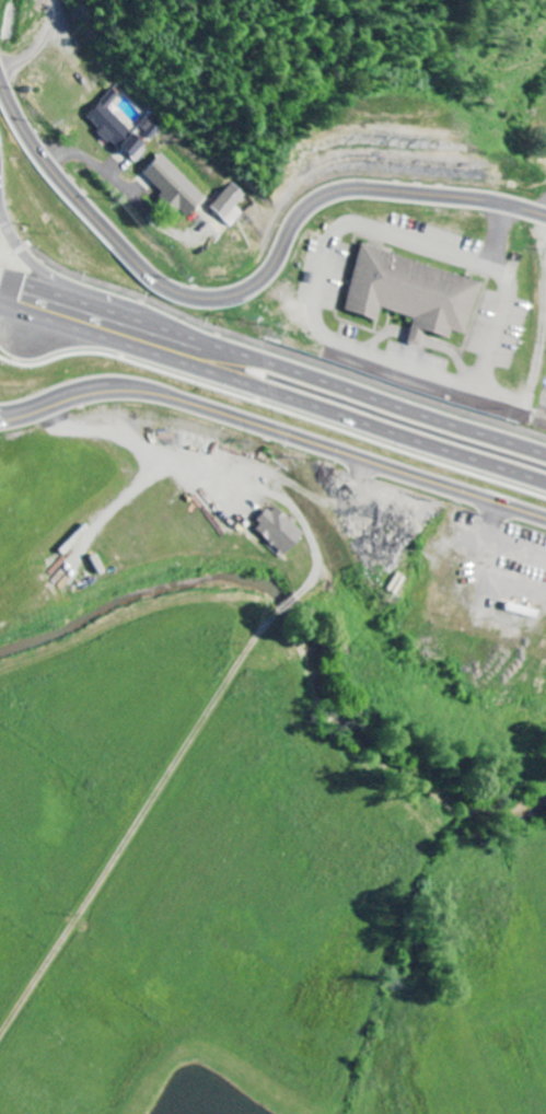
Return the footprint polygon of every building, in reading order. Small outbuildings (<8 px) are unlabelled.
[(112,109),(124,97),(118,90),(89,117),(136,166),(152,151),(112,109)] [(156,139),(165,131),(157,122),(152,126),(150,124),(146,127),(156,139)] [(209,199),(167,154),(144,175),(186,220),(209,199)] [(215,208),(235,228),(248,214),(241,207),(252,196),(238,184),(215,208)] [(491,281),(370,247),(351,313),(386,323),(390,309),(426,319),(419,345),(431,348),(435,333),(460,340),(462,333),(475,336),(491,281)] [(284,556),(304,535),(272,506),(253,528),(284,556)]
